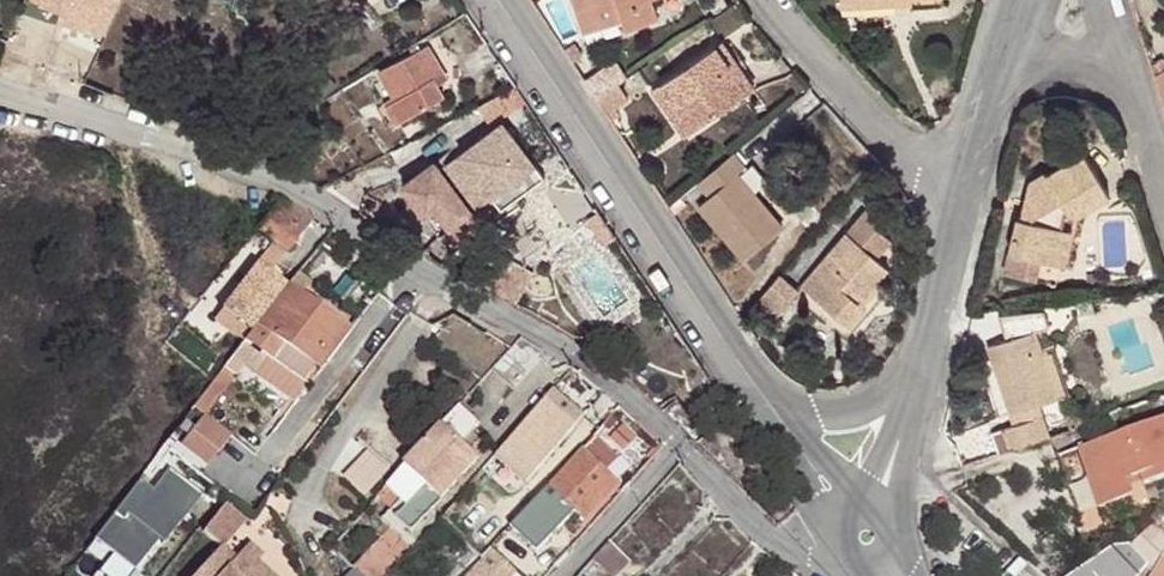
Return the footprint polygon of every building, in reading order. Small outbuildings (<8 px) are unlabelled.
[(100,14),(103,0),(53,0),(52,4),(100,14)] [(648,0),(568,0),(582,36),(619,21),(624,30),(653,18),(647,1),(648,0)] [(909,4),(909,0),(851,0),(838,1),(838,15),(910,12),(909,4)] [(438,85),(448,79),(429,44),(382,69),(394,91),(376,101),(390,125),(443,96),(438,85)] [(722,75),(739,100),(753,91),(720,45),(713,50),(728,71),(722,75)] [(692,133),(739,100),(722,75),(728,71),(713,50),(660,87),(692,133)] [(618,86),(600,100),(611,117),(630,102),(618,86)] [(692,133),(660,87),(650,94),(682,140),(692,133)] [(444,164),(454,180),(471,167),(492,196),(514,180),(537,164),(505,121),(444,164)] [(735,152),(700,184),(712,198),(702,208),(747,261),(785,227),(741,173),(748,167),(735,152)] [(1072,216),(1085,220),(1085,219),(1114,199),(1088,158),(1054,179),(1051,177),(1036,187),(1025,224),(1021,223),(1011,259),(1006,279),(1041,287),(1046,269),(1056,271),(1072,216)] [(433,163),(401,187),(424,217),(433,209),(448,228),(470,212),(433,163)] [(547,178),(537,164),(514,180),(492,196),(503,210),(547,178)] [(471,167),(454,180),(476,208),(492,196),(471,167)] [(315,218),(280,195),(255,224),(291,250),(315,218)] [(844,319),(859,300),(889,263),(880,255),(893,239),(883,232),(883,220),(881,216),(868,205),(847,229),(804,287),(844,319)] [(433,209),(424,217),(438,235),(448,228),(433,209)] [(1070,275),(1085,220),(1072,216),(1056,271),(1070,275)] [(224,310),(253,331),(289,283),(262,262),(224,310)] [(484,283),(509,297),(519,279),(494,265),(484,283)] [(778,276),(759,302),(779,319),(799,293),(778,276)] [(527,284),(519,279),(509,297),(517,302),(527,284)] [(289,283),(253,331),(246,340),(269,355),(309,382),(321,367),(312,360),(342,320),(289,283)] [(868,308),(859,300),(844,319),(853,326),(868,308)] [(1012,419),(1029,414),(1043,409),(1060,403),(1043,353),(1036,334),(1051,329),(1044,308),(997,314),(1007,345),(989,352),(1012,419)] [(321,367),(352,327),(342,320),(312,360),(321,367)] [(546,356),(520,336),(488,371),(511,393),(546,356)] [(269,355),(246,340),(228,363),(237,371),(282,408),(292,395),(259,368),(269,355)] [(1043,353),(1060,403),(1073,399),(1056,349),(1043,353)] [(237,371),(228,363),(197,404),(202,408),(206,411),(237,371)] [(542,401),(570,423),(581,411),(554,386),(542,401)] [(519,428),(548,453),(572,426),(570,423),(542,401),(519,428)] [(474,427),(459,407),(446,417),(462,437),(474,427)] [(206,411),(202,408),(184,433),(208,451),(226,428),(206,411)] [(1033,426),(1047,422),(1043,409),(1029,414),(1033,426)] [(1005,435),(1012,455),(1054,441),(1047,422),(1033,426),(1005,435)] [(1163,485),(1163,427),(1080,455),(1100,514),(1131,503),(1126,488),(1143,483),(1145,491),(1163,485)] [(434,429),(414,451),(395,471),(417,491),(390,519),(405,533),(471,464),(434,429)] [(580,449),(598,463),(611,446),(595,431),(580,449)] [(617,479),(598,463),(580,449),(527,509),(542,522),(565,495),(587,514),(617,479)] [(160,471),(150,464),(104,523),(119,535),(110,548),(129,564),(200,474),(174,454),(160,471)] [(249,509),(226,490),(202,522),(223,541),(249,509)] [(467,540),(485,517),(460,498),(442,521),(467,540)] [(643,502),(624,522),(645,541),(664,520),(643,502)] [(524,541),(542,522),(527,509),(510,529),(524,541)] [(405,533),(390,519),(385,524),(388,527),(400,538),(405,533)] [(409,546),(400,538),(388,527),(342,575),(382,575),(409,546)] [(557,540),(549,549),(559,558),(572,544),(557,540)] [(244,545),(237,553),(223,541),(192,575),(279,575),(244,545)] [(584,567),(595,575),(597,575),(616,555),(604,545),(584,567)] [(1153,572),(1159,575),(1163,575),(1163,555),(1153,572)] [(639,564),(628,575),(652,575),(639,564)]
